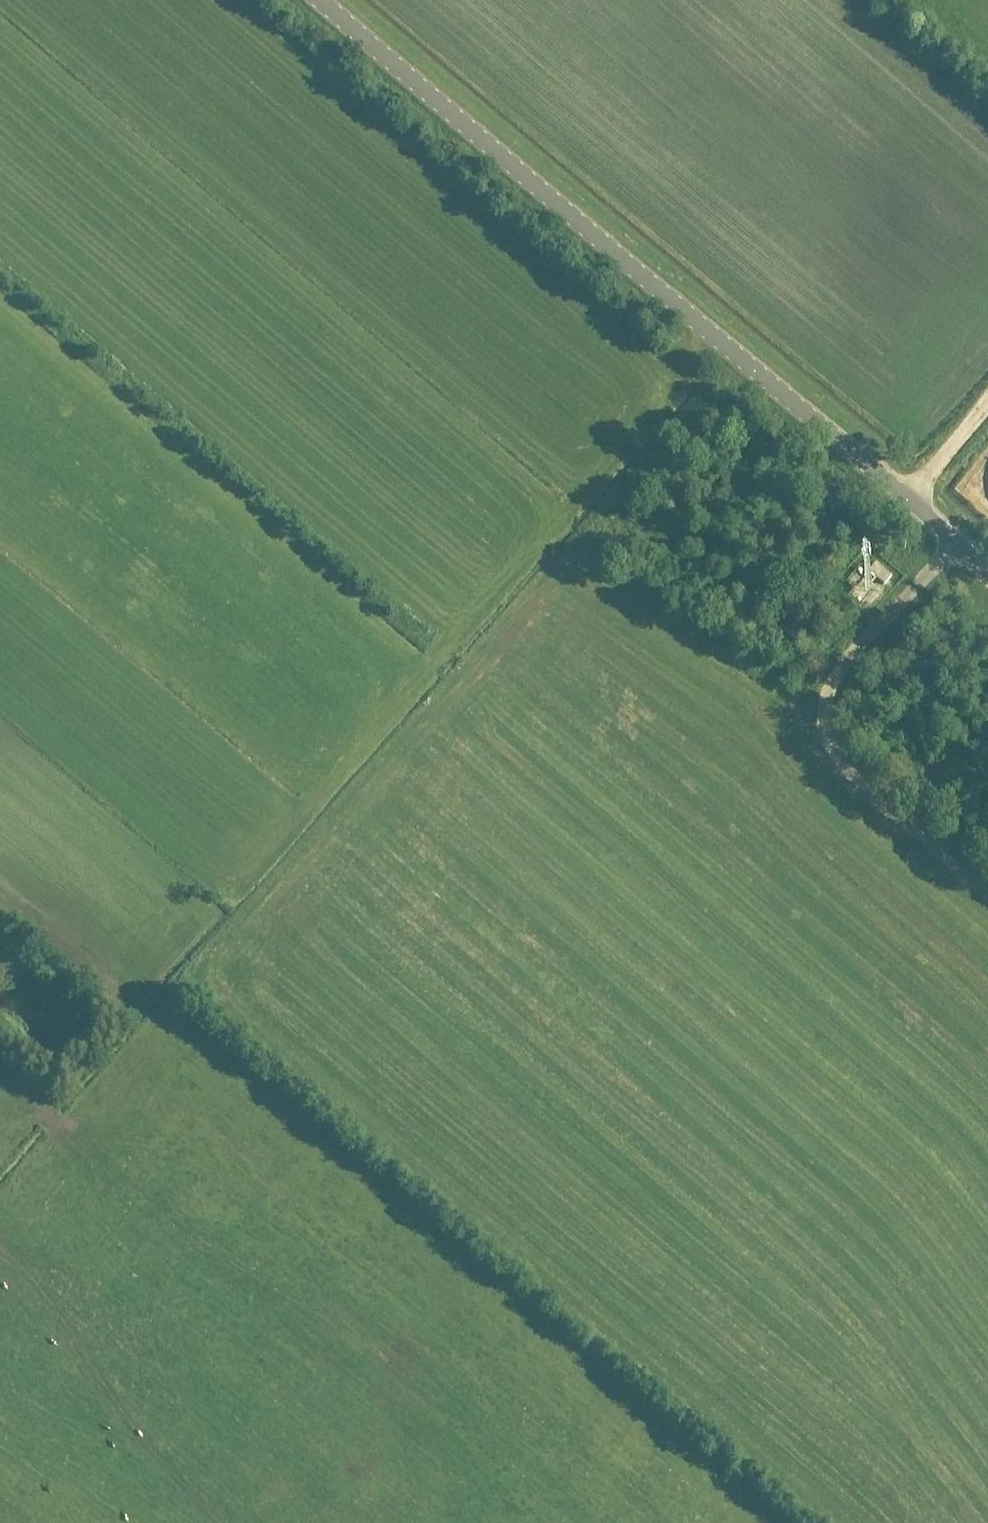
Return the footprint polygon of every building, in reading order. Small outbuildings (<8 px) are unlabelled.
[(883,586),(890,577),(875,565),(867,573),(883,586)]
